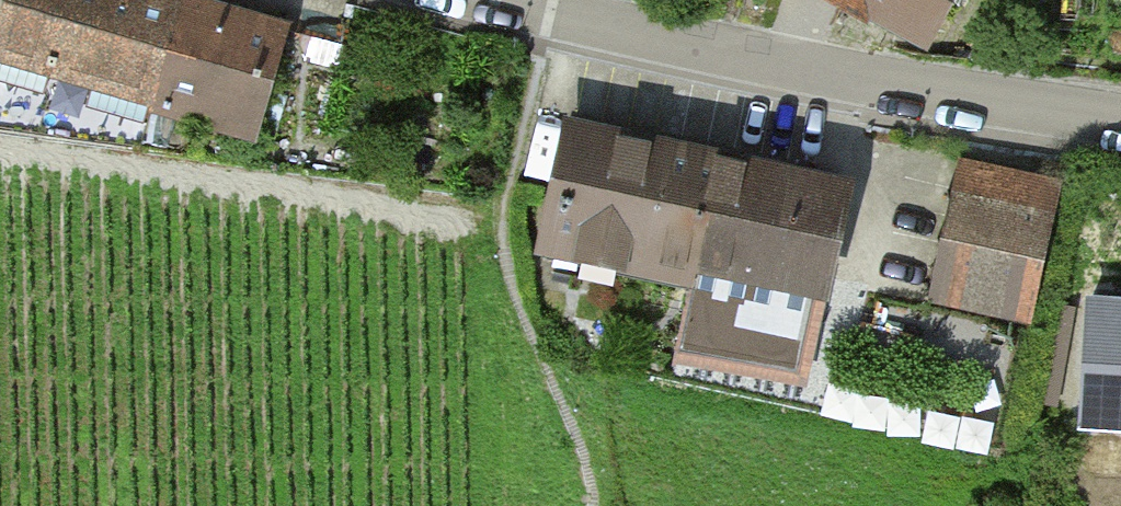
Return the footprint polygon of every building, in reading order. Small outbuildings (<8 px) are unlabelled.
[(181,0),(8,0),(0,26),(0,124),(141,144),(156,97),(183,1),(181,0)] [(924,39),(946,0),(855,0),(924,39)] [(285,29),(183,1),(156,97),(257,126),(285,29)] [(719,160),(573,128),(544,258),(690,289),(697,260),(719,160)] [(845,187),(719,160),(697,260),(809,284),(805,305),(839,312),(846,276),(827,272),(845,187)] [(1058,185),(962,164),(933,293),(1030,314),(1058,185)] [(1074,309),(1058,306),(1040,401),(1056,404),(1074,309)] [(1092,321),(1086,420),(1120,422),(1120,323),(1092,321)]
